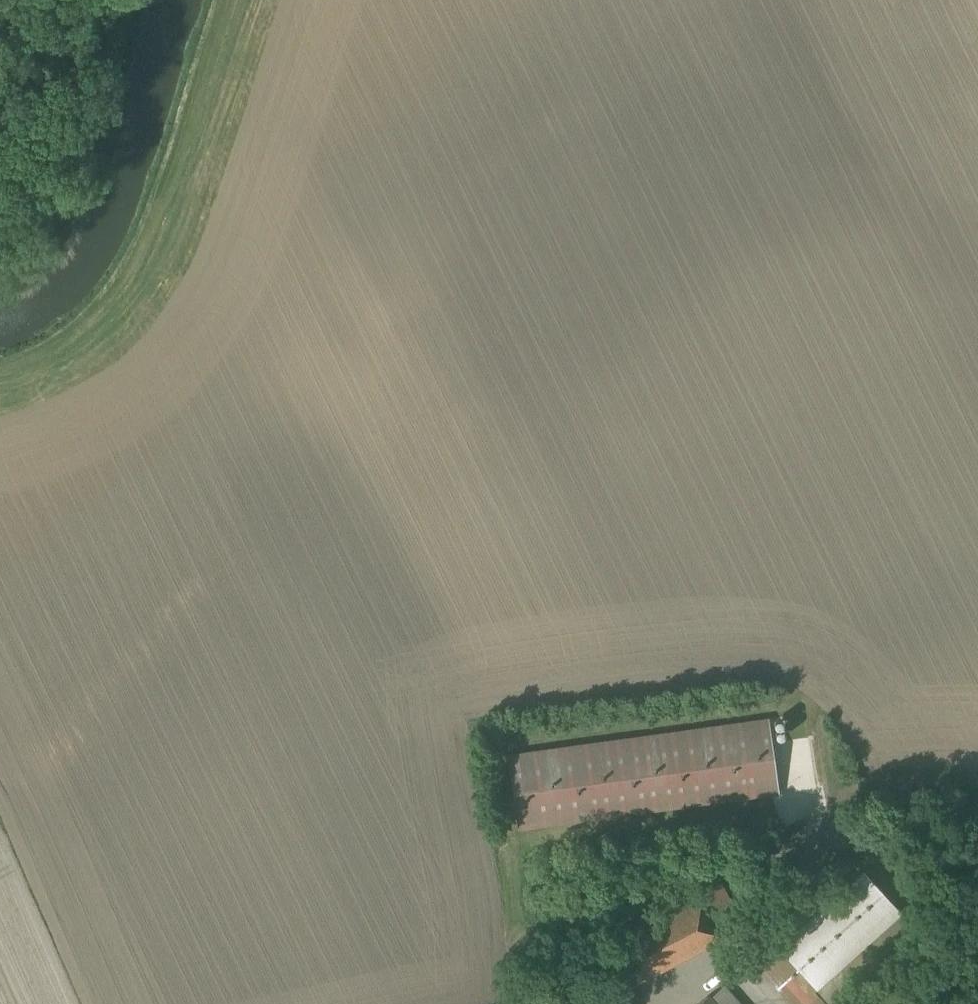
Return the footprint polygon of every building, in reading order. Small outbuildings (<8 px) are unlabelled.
[(767,720),(509,755),(519,831),(778,796),(767,720)] [(755,968),(787,1003),(823,1003),(824,1003),(812,991),(897,915),(860,874),(755,968)] [(608,942),(632,986),(724,936),(700,892),(608,942)] [(711,985),(687,1003),(726,1003),(711,985)]
